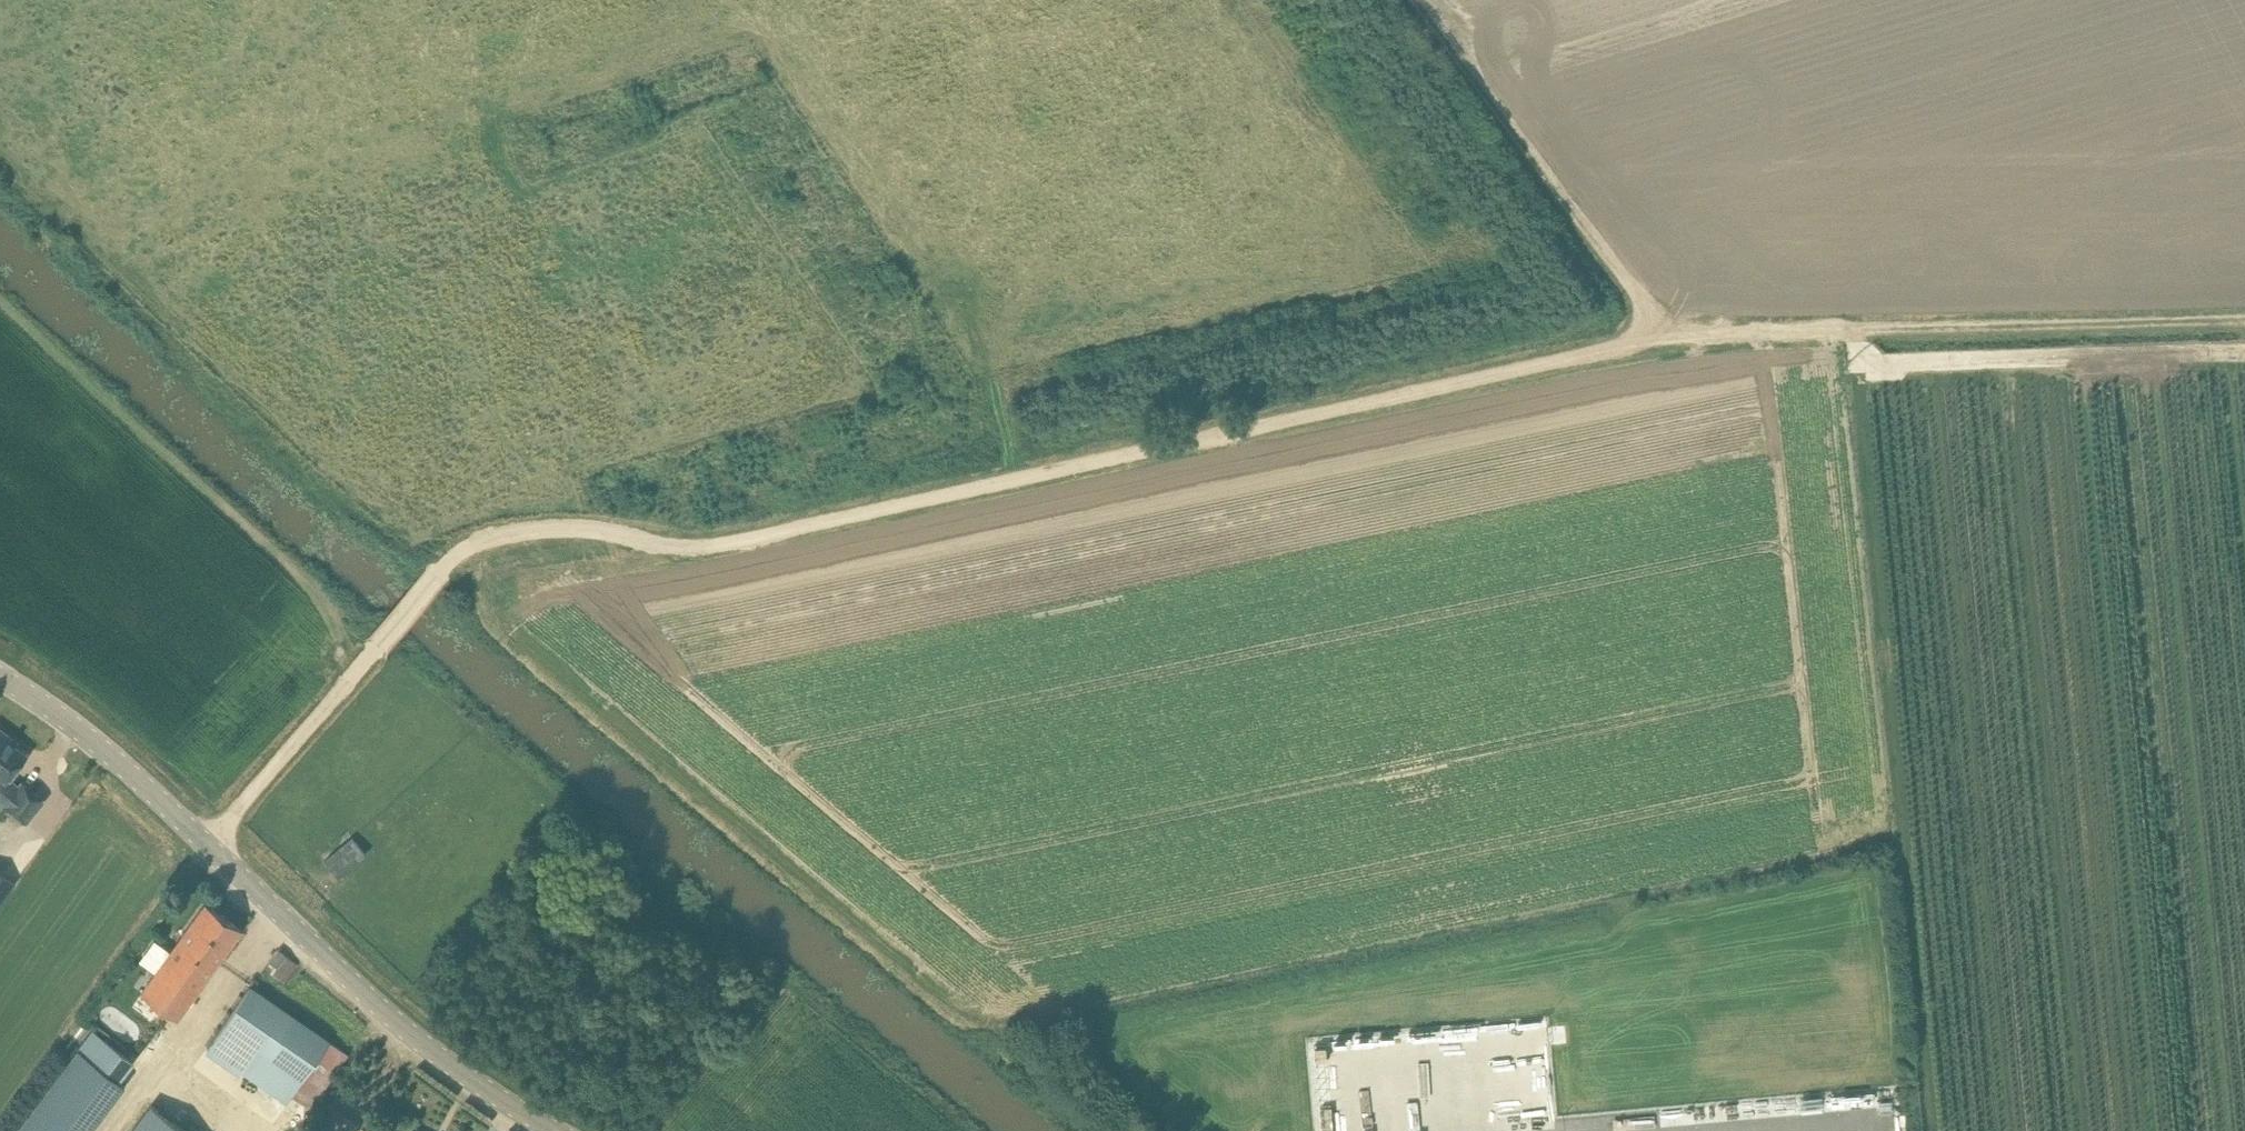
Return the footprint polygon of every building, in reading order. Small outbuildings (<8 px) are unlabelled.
[(26,822),(45,799),(22,781),(19,786),(8,777),(27,754),(8,739),(11,736),(0,727),(0,801),(26,822)] [(367,854),(354,838),(325,861),(339,877),(367,854)] [(15,881),(0,870),(0,902),(15,881)] [(206,902),(193,920),(142,991),(178,1017),(242,928),(206,902)] [(278,949),(270,961),(275,964),(286,972),(294,961),(278,949)] [(348,1053),(251,986),(208,1047),(287,1101),(293,1093),(312,1107),(348,1053)] [(26,1121),(40,1130),(87,1130),(124,1082),(81,1049),(26,1121)] [(150,1103),(129,1130),(186,1130),(150,1103)]
